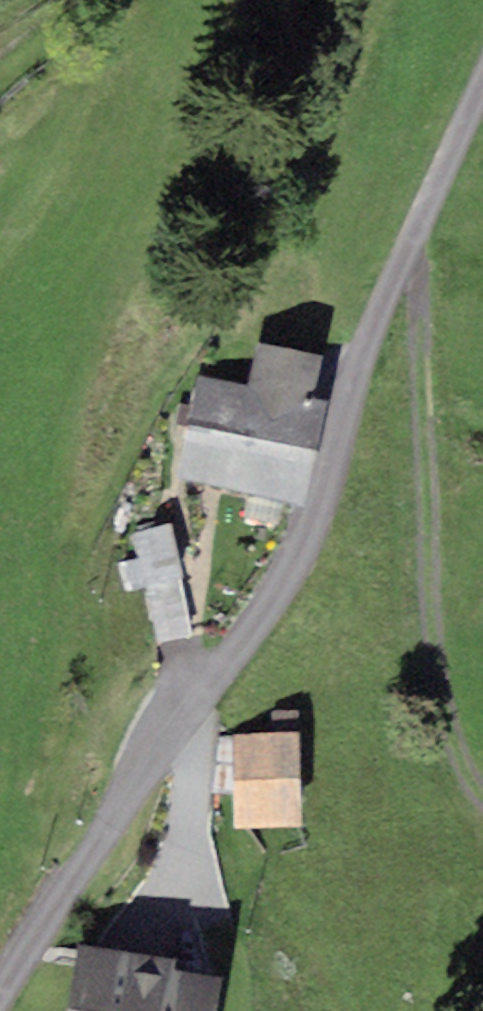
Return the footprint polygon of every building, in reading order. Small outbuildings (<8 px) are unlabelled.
[(251,385),(199,375),(179,479),(307,503),(328,399),(315,397),(323,356),(259,344),(251,385)] [(130,532),(155,644),(199,634),(173,523),(130,532)] [(296,733),(234,735),(236,828),(298,827),(296,733)] [(79,943),(68,1010),(213,1010),(219,975),(174,968),(176,958),(79,943)]
